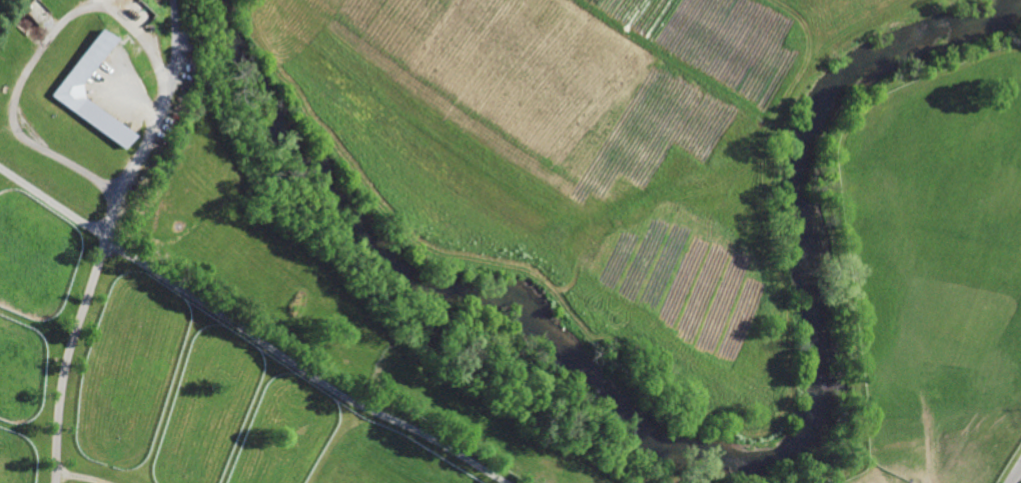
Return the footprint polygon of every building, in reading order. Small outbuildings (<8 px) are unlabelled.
[(124,148),(99,130),(75,112),(50,94),(75,60),(99,26),(115,37),(98,60),(82,82),(84,97),(109,116),(134,134),(124,148)]
